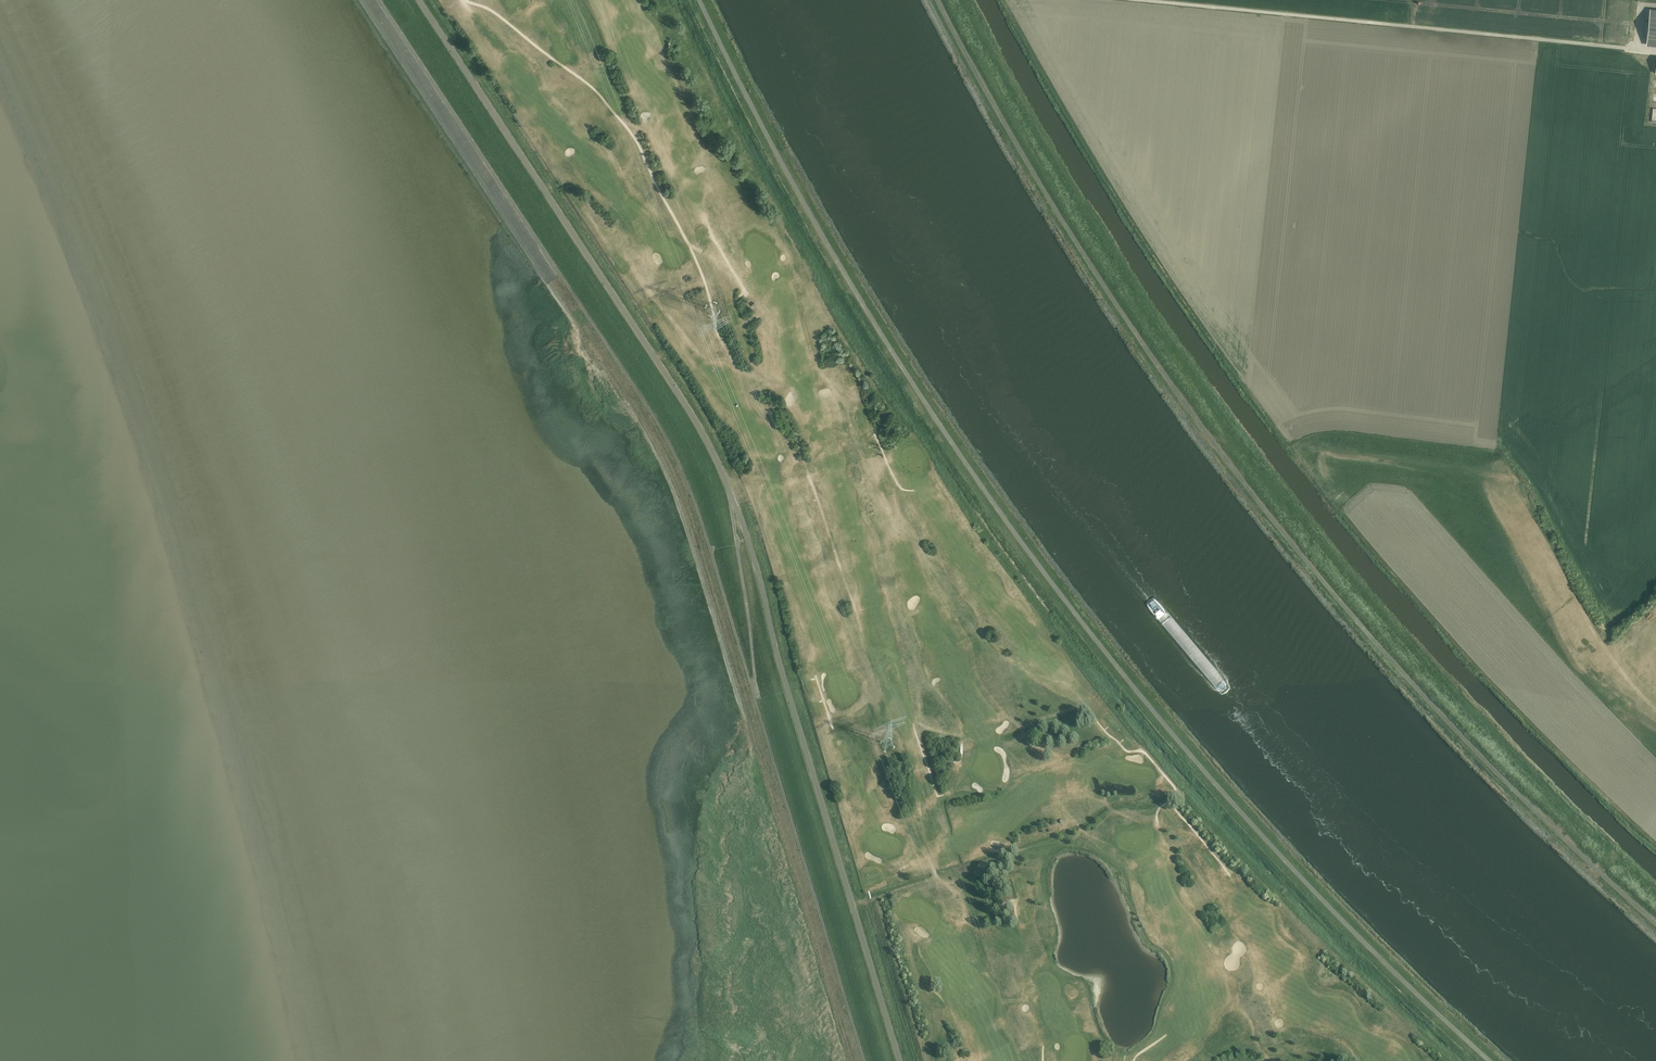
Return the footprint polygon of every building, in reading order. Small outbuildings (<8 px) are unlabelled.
[(1650,9),(1647,44),(1655,45),(1655,9),(1650,9)]
